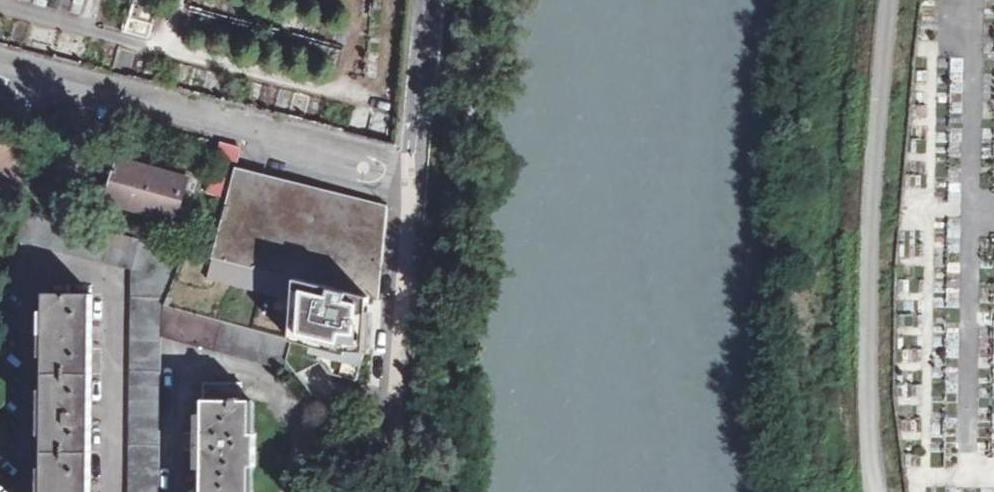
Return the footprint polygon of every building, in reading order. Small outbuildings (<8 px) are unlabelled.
[(222,143),(210,192),(228,197),(236,167),(240,148),(222,143)] [(106,200),(178,218),(188,180),(117,161),(106,200)] [(388,206),(236,167),(228,197),(213,257),(379,299),(388,206)] [(129,491),(159,491),(160,310),(184,250),(27,212),(19,240),(132,269),(129,491)] [(43,491),(89,491),(91,294),(45,294),(43,491)] [(163,336),(282,367),(289,340),(164,306),(163,313),(163,336)] [(311,376),(368,391),(375,364),(361,360),(367,336),(320,323),(314,347),(318,348),(311,376)] [(204,382),(203,491),(250,491),(250,466),(255,466),(255,433),(251,433),(251,401),(241,400),(242,383),(204,382)]
